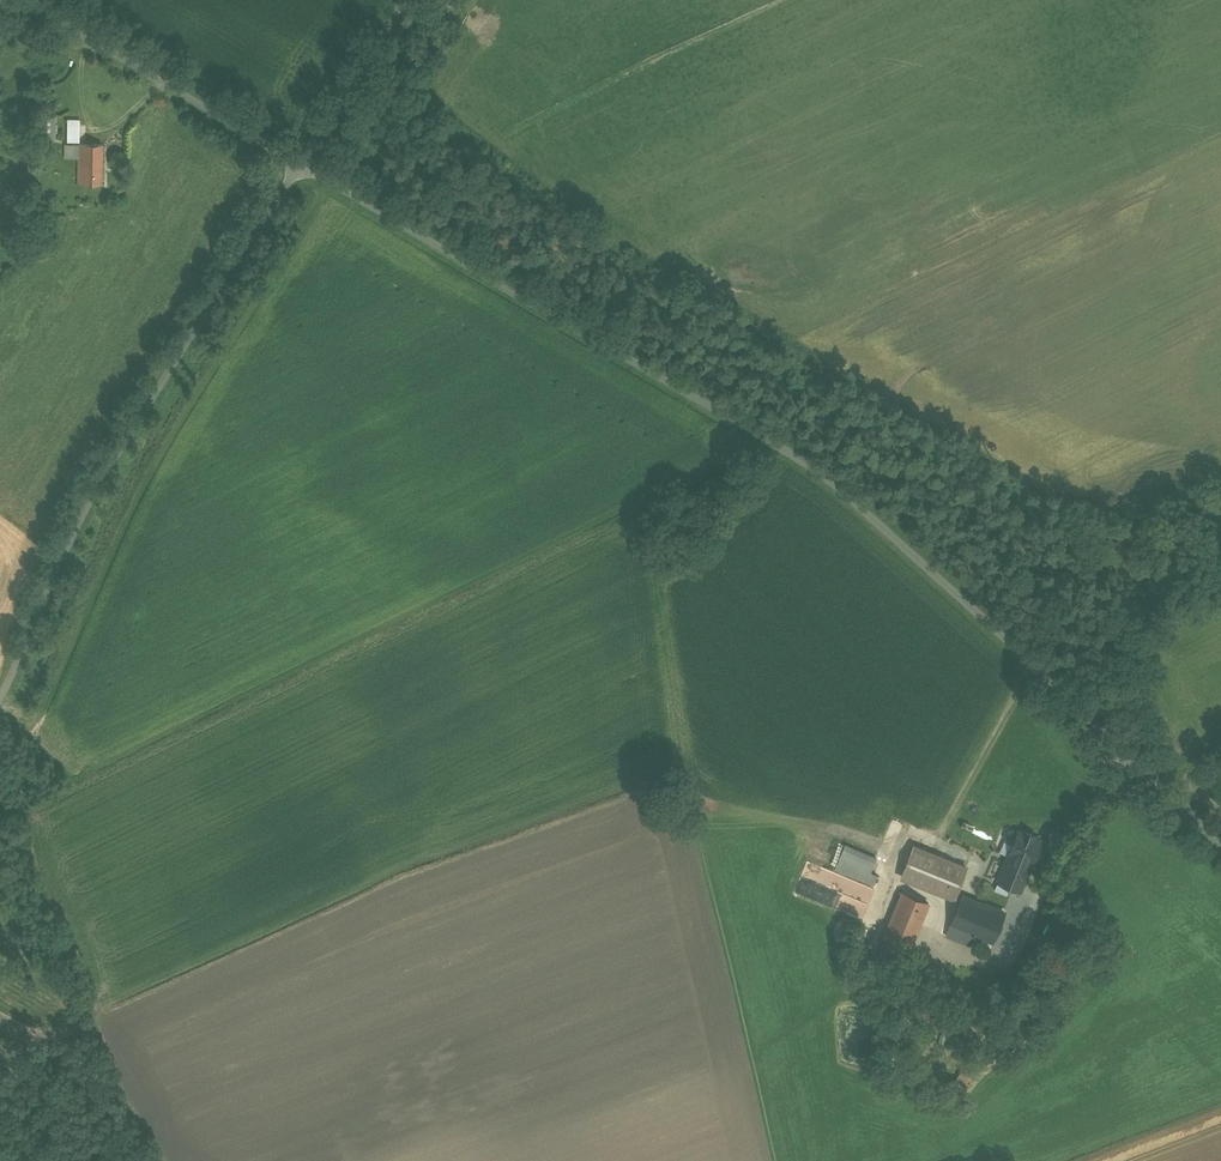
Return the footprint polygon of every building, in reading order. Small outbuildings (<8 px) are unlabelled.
[(80,125),(68,125),(67,141),(79,141),(80,125)] [(102,144),(79,144),(66,144),(66,158),(79,158),(79,183),(102,183),(102,144)] [(1014,843),(998,881),(1020,890),(1041,840),(1011,829),(1009,830),(1006,837),(1007,840),(1014,843)] [(926,851),(914,846),(902,876),(913,881),(913,882),(954,898),(961,881),(920,864),(926,851)] [(875,862),(844,849),(836,869),(873,884),(877,875),(870,872),(875,862)] [(873,885),(807,863),(797,894),(863,916),(873,885)] [(929,903),(902,892),(881,944),(907,955),(929,903)] [(962,895),(946,935),(971,945),(987,905),(962,895)] [(1004,912),(987,905),(971,945),(979,949),(980,945),(989,949),(1004,912)] [(939,967),(916,958),(912,970),(934,979),(939,967)] [(970,1087),(975,1076),(963,1071),(958,1082),(970,1087)]
